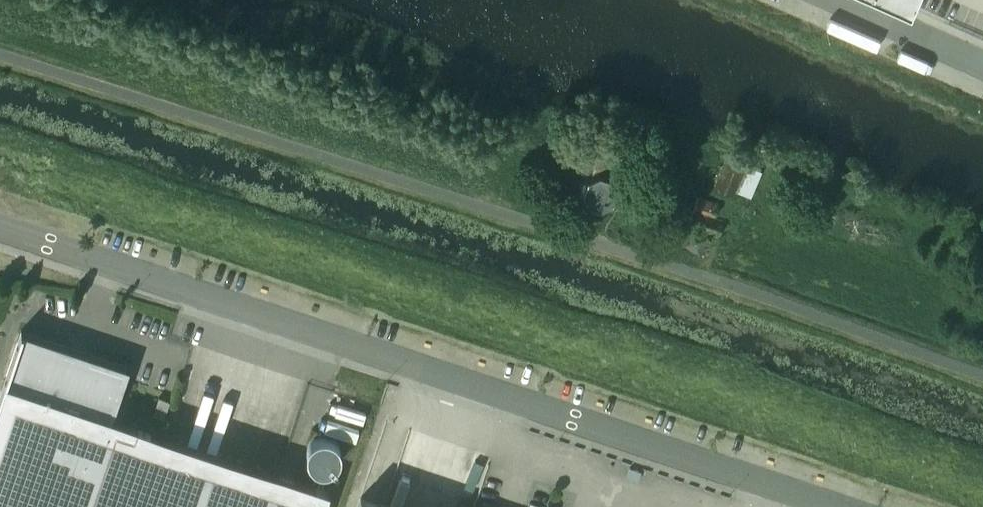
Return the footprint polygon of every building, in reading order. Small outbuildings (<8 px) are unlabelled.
[(732,192),(746,160),(727,153),(714,185),(732,192)] [(615,203),(620,189),(614,174),(608,172),(612,161),(598,156),(592,170),(584,173),(578,189),(584,204),(599,209),(615,203)] [(717,232),(722,218),(714,215),(718,202),(698,195),(694,206),(678,201),(673,217),(717,232)] [(162,435),(108,417),(125,368),(22,333),(23,330),(21,329),(0,392),(0,506),(323,506),(329,487),(328,487),(327,490),(162,435)] [(170,399),(158,395),(153,413),(164,417),(170,399)] [(357,506),(390,506),(360,497),(357,506)]
